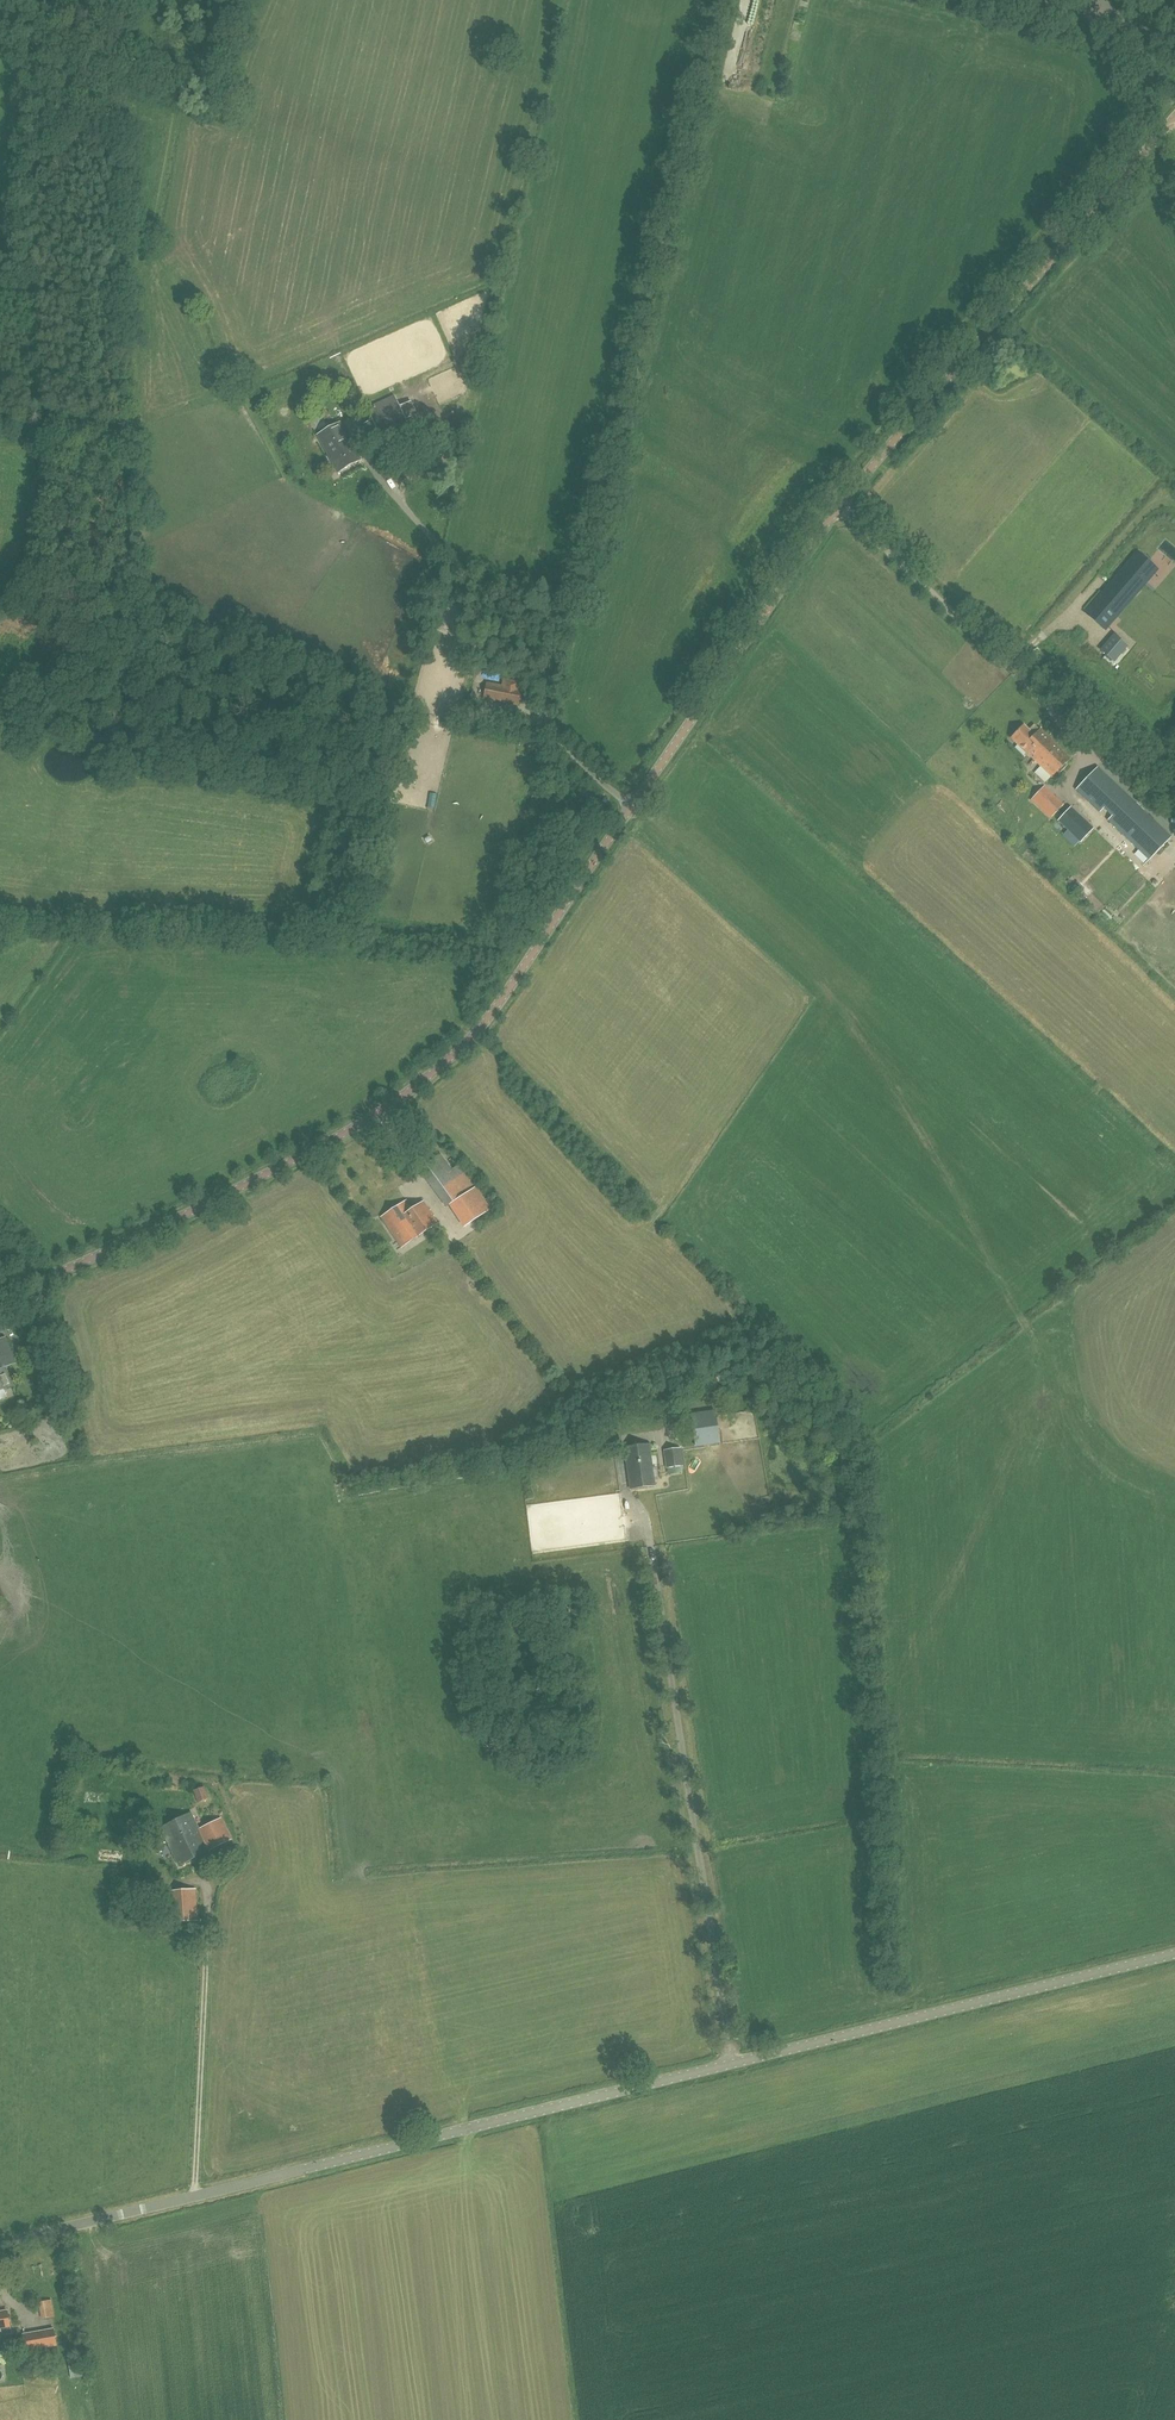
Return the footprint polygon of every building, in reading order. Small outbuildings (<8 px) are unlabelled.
[(372,419),(364,423),(370,436),(378,432),(383,443),(410,430),(405,420),(416,415),(410,401),(399,407),(394,396),(367,408),(372,419)] [(317,435),(331,460),(354,447),(340,422),(317,435)] [(361,459),(354,447),(331,460),(337,472),(361,459)] [(405,450),(393,459),(404,473),(415,465),(405,450)] [(1154,589),(1174,564),(1174,563),(1157,549),(1148,560),(1157,567),(1145,581),(1154,589)] [(1104,594),(1087,613),(1104,628),(1121,608),(1127,602),(1150,574),(1145,569),(1149,564),(1138,554),(1110,587),(1104,594)] [(1113,636),(1102,650),(1114,660),(1126,646),(1113,636)] [(503,687),(487,683),(484,697),(519,704),(522,690),(518,690),(520,683),(504,680),(503,687)] [(1018,731),(1012,737),(1031,755),(1052,776),(1059,769),(1061,771),(1065,766),(1063,764),(1070,757),(1040,728),(1039,729),(1034,735),(1028,730),(1023,725),(1018,731)] [(1096,768),(1076,790),(1099,812),(1103,808),(1111,816),(1108,820),(1148,858),(1168,837),(1096,768)] [(1055,811),(1062,804),(1044,786),(1037,793),(1055,811)] [(425,806),(434,807),(435,793),(427,792),(425,806)] [(1071,808),(1058,821),(1080,841),(1092,828),(1071,808)] [(1076,893),(1081,887),(1076,882),(1071,888),(1076,893)] [(454,1168),(452,1169),(441,1154),(419,1171),(445,1208),(449,1205),(464,1226),(490,1208),(474,1186),(473,1187),(459,1168),(456,1170),(454,1168)] [(407,1200),(381,1217),(401,1247),(437,1224),(433,1217),(432,1218),(428,1212),(429,1211),(423,1202),(412,1209),(407,1200)] [(0,1339),(0,1391),(12,1386),(4,1368),(16,1363),(5,1337),(0,1339)] [(715,1411),(691,1415),(696,1446),(720,1443),(715,1411)] [(655,1485),(649,1444),(625,1447),(631,1489),(655,1485)] [(682,1473),(681,1466),(683,1466),(680,1448),(665,1450),(667,1468),(668,1468),(669,1475),(682,1473)] [(204,1787),(194,1790),(198,1802),(208,1798),(204,1787)] [(221,1818),(199,1829),(190,1812),(160,1827),(179,1865),(231,1839),(221,1818)] [(164,1899),(159,1882),(149,1885),(155,1902),(164,1899)] [(168,1892),(170,1922),(197,1920),(195,1890),(168,1892)] [(37,2300),(38,2318),(51,2317),(50,2299),(37,2300)] [(0,2335),(11,2333),(10,2327),(7,2310),(0,2311),(0,2333),(0,2335)] [(54,2328),(22,2334),(25,2351),(57,2346),(54,2328)] [(85,2362),(70,2365),(72,2378),(87,2375),(85,2362)]
